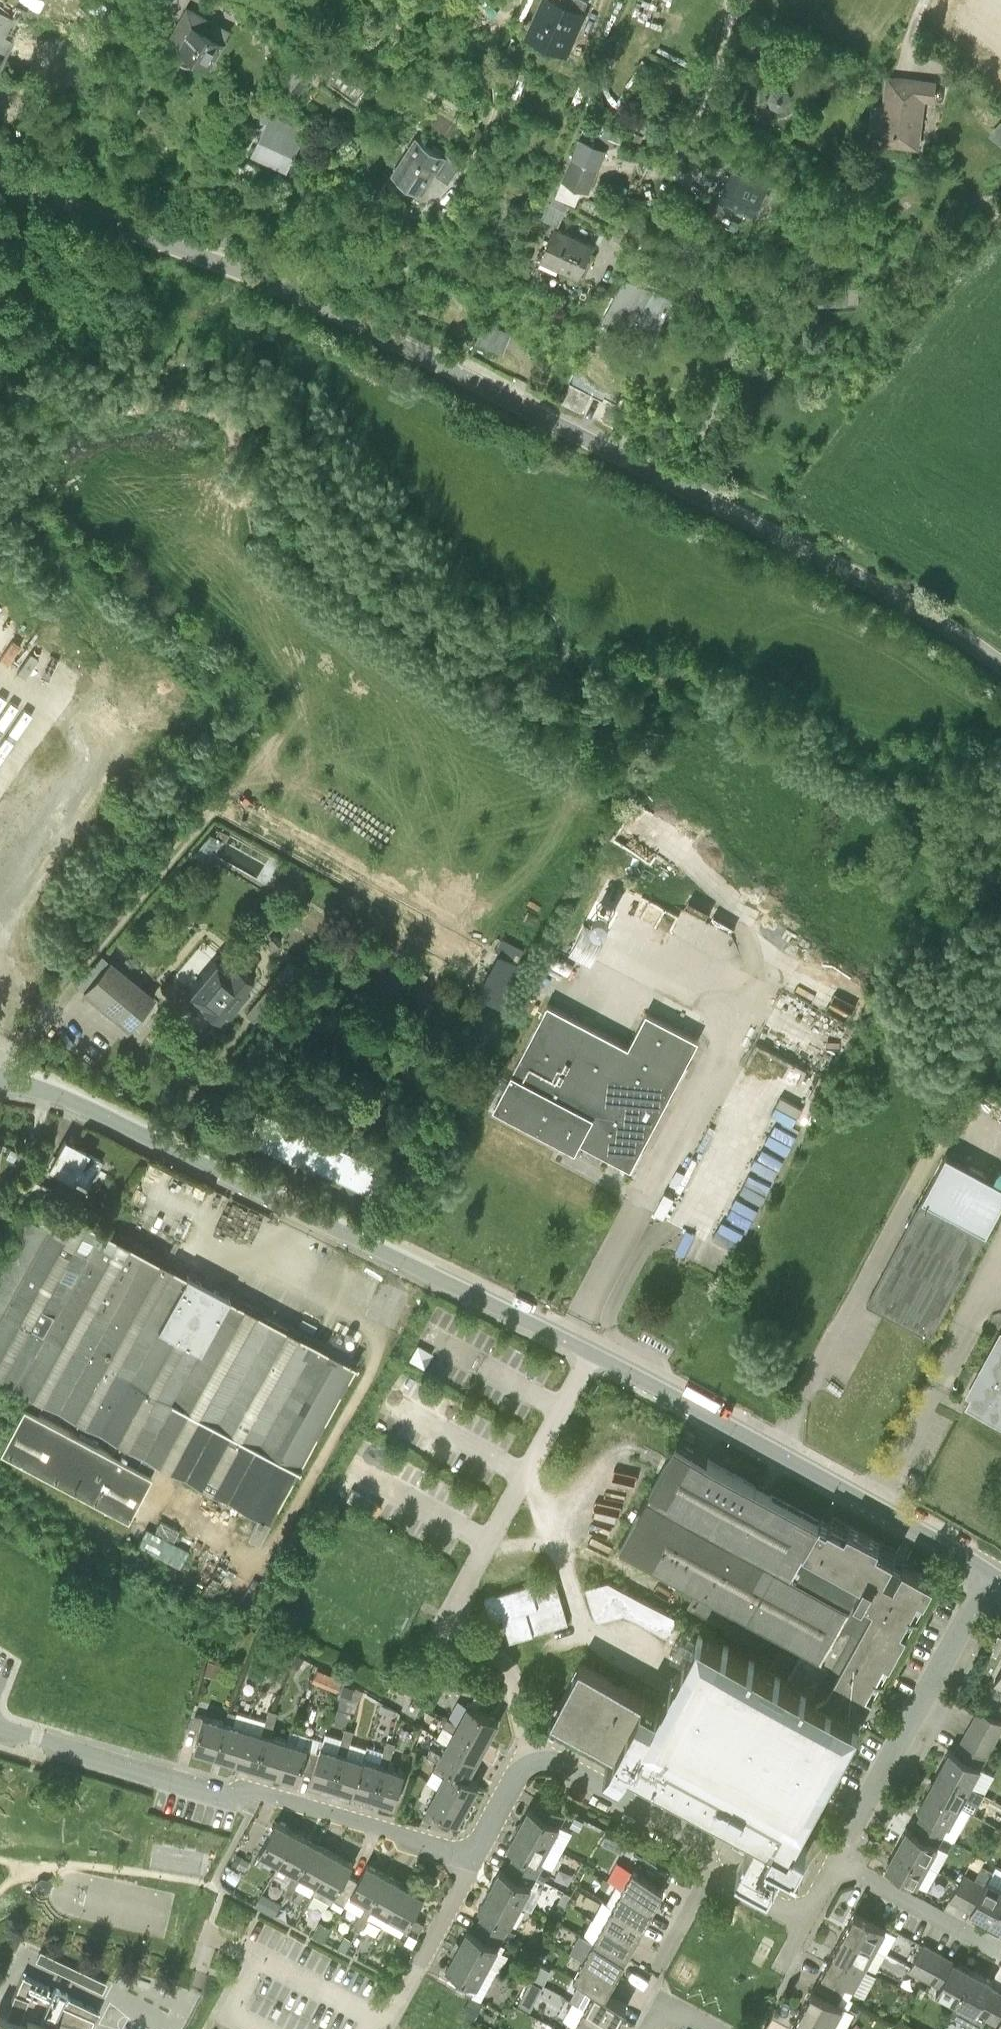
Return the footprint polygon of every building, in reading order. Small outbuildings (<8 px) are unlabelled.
[(0,41),(11,19),(2,15),(8,0),(0,0),(0,41)] [(228,0),(189,0),(181,14),(189,19),(188,21),(218,38),(237,5),(228,0)] [(572,10),(577,0),(549,0),(572,10)] [(901,30),(893,42),(890,61),(879,59),(875,81),(901,85),(899,97),(922,101),(927,52),(937,54),(939,37),(901,30)] [(294,75),(313,48),(303,41),(284,68),(294,75)] [(312,110),(264,87),(257,100),(271,107),(258,133),(293,150),(312,110)] [(425,105),(402,140),(429,159),(445,135),(459,144),(469,130),(453,119),(450,122),(425,105)] [(600,134),(579,125),(570,146),(591,155),(600,134)] [(767,151),(737,136),(722,166),(743,176),(747,170),(755,174),(767,151)] [(572,172),(560,167),(549,192),(561,197),(572,172)] [(594,219),(559,204),(546,234),(581,249),(594,219)] [(673,274),(626,258),(605,297),(616,303),(622,294),(637,306),(640,301),(659,308),(673,274)] [(511,330),(484,318),(476,338),(502,349),(511,330)] [(588,389),(565,378),(557,397),(579,408),(588,389)] [(99,691),(86,718),(136,742),(149,714),(99,691)] [(2,760),(12,765),(10,768),(17,771),(28,749),(13,741),(2,760)] [(218,828),(214,835),(224,840),(228,834),(218,828)] [(619,922),(636,887),(617,877),(600,912),(619,922)] [(734,956),(744,934),(686,908),(676,929),(701,940),(700,941),(734,956)] [(585,923),(570,954),(591,965),(607,935),(585,923)] [(265,943),(272,950),(282,940),(275,933),(265,943)] [(109,960),(84,991),(128,1028),(153,997),(109,960)] [(215,961),(179,1005),(192,1016),(201,1004),(218,1017),(221,1014),(225,1018),(249,988),(245,985),(252,976),(235,962),(228,971),(215,961)] [(288,962),(247,1013),(260,1023),(301,972),(288,962)] [(805,995),(850,1018),(861,996),(816,973),(805,995)] [(629,1044),(549,1001),(494,1106),(569,1145),(580,1142),(580,1140),(632,1167),(699,1038),(647,1010),(629,1044)] [(469,1037),(484,1045),(493,1029),(478,1020),(469,1037)] [(786,1096),(778,1113),(797,1122),(805,1104),(786,1096)] [(399,1177),(254,1107),(236,1144),(237,1144),(241,1137),(294,1162),(294,1164),(295,1164),(297,1159),(386,1202),(383,1209),(384,1209),(399,1177)] [(780,1123),(771,1141),(792,1152),(801,1134),(780,1123)] [(86,1186),(101,1160),(65,1140),(51,1166),(86,1186)] [(758,1167),(778,1178),(788,1158),(768,1148),(758,1167)] [(10,1149),(6,1157),(13,1160),(17,1152),(10,1149)] [(987,1231),(1000,1204),(1000,1181),(946,1153),(868,1303),(930,1336),(985,1230),(987,1231)] [(26,1174),(16,1192),(36,1204),(47,1186),(26,1174)] [(748,1193),(770,1198),(774,1180),(752,1174),(748,1193)] [(271,1521),(357,1364),(229,1296),(229,1295),(186,1273),(59,1206),(48,1227),(22,1214),(0,1256),(0,1380),(30,1396),(25,1406),(24,1406),(1,1451),(128,1518),(152,1473),(151,1473),(157,1463),(260,1517),(250,1537),(259,1542),(271,1521)] [(730,1220),(719,1236),(738,1249),(749,1233),(730,1220)] [(967,1407),(1000,1425),(1000,1339),(966,1406),(967,1407)] [(677,1442),(673,1449),(660,1472),(620,1543),(698,1585),(688,1604),(721,1622),(726,1614),(781,1644),(770,1666),(825,1695),(873,1603),(855,1591),(851,1600),(792,1567),(819,1520),(677,1442)] [(828,1524),(819,1520),(792,1567),(851,1600),(855,1591),(873,1603),(825,1695),(858,1713),(862,1706),(865,1707),(882,1676),(884,1677),(886,1675),(883,1673),(916,1612),(919,1614),(920,1612),(917,1610),(935,1579),(904,1562),(902,1566),(892,1561),(898,1551),(833,1515),(828,1524)] [(161,1520),(156,1530),(174,1540),(179,1530),(161,1520)] [(532,1583),(535,1594),(558,1587),(555,1576),(532,1583)] [(586,1587),(590,1599),(604,1595),(613,1592),(609,1580),(586,1587)] [(610,1617),(624,1613),(624,1588),(609,1580),(613,1592),(604,1595),(610,1617)] [(526,1608),(538,1605),(535,1594),(532,1583),(520,1587),(526,1608)] [(520,1587),(508,1590),(515,1612),(526,1608),(520,1587)] [(538,1605),(550,1601),(561,1598),(558,1587),(535,1594),(538,1605)] [(646,1599),(624,1588),(624,1613),(635,1619),(646,1599)] [(503,1615),(515,1612),(508,1590),(497,1594),(503,1615)] [(504,1617),(503,1615),(497,1594),(485,1597),(492,1620),(504,1617)] [(596,1621),(610,1617),(604,1595),(590,1599),(596,1621)] [(557,1626),(569,1623),(561,1598),(550,1601),(557,1626)] [(635,1619),(646,1625),(656,1605),(646,1599),(635,1619)] [(545,1630),(557,1626),(550,1601),(538,1605),(545,1630)] [(526,1608),(530,1621),(534,1633),(545,1630),(538,1605),(526,1608)] [(667,1611),(656,1605),(646,1625),(657,1630),(667,1611)] [(530,1621),(526,1608),(515,1612),(503,1615),(504,1617),(507,1628),(530,1621)] [(667,1636),(678,1616),(667,1611),(657,1630),(667,1636)] [(507,1628),(511,1640),(534,1633),(530,1621),(507,1628)] [(825,1695),(770,1666),(701,1629),(659,1705),(581,1662),(553,1714),(616,1749),(605,1767),(621,1776),(632,1757),(745,1819),(732,1842),(746,1850),(739,1865),(770,1882),(775,1874),(792,1884),(818,1837),(800,1827),(861,1714),(858,1713),(825,1695)] [(986,1649),(997,1655),(1000,1648),(1000,1637),(994,1633),(986,1649)] [(279,1643),(265,1635),(260,1643),(268,1647),(266,1651),(273,1654),(279,1643)] [(290,1661),(295,1652),(282,1645),(277,1654),(290,1661)] [(289,1663),(296,1667),(303,1657),(295,1653),(289,1663)] [(218,1677),(222,1663),(209,1659),(206,1673),(218,1677)] [(451,1667),(446,1678),(455,1683),(461,1672),(451,1667)] [(317,1668),(312,1681),(327,1687),(336,1691),(341,1678),(332,1675),(317,1668)] [(351,1697),(354,1687),(343,1684),(340,1694),(351,1697)] [(469,1703),(458,1723),(489,1738),(499,1719),(478,1708),(483,1697),(476,1693),(470,1704),(469,1703)] [(391,1716),(396,1713),(396,1711),(381,1704),(378,1711),(391,1716)] [(236,1760),(257,1766),(274,1709),(269,1708),(266,1719),(250,1714),(236,1760)] [(973,1720),(1000,1734),(1000,1732),(1000,1721),(979,1708),(973,1720)] [(228,1709),(224,1721),(225,1721),(215,1754),(236,1760),(250,1714),(237,1711),(228,1709)] [(257,1766),(278,1772),(288,1739),(287,1739),(271,1734),(278,1710),(274,1709),(257,1766)] [(194,1747),(215,1754),(225,1721),(224,1721),(203,1715),(202,1716),(196,1714),(192,1725),(200,1728),(194,1747)] [(458,1723),(447,1717),(443,1724),(453,1729),(447,1742),(478,1759),(489,1739),(458,1723)] [(973,1720),(967,1730),(994,1745),(1000,1734),(973,1720)] [(312,1778),(333,1784),(350,1728),(345,1727),(338,1749),(321,1744),(323,1738),(318,1737),(308,1770),(314,1772),(312,1778)] [(333,1784),(354,1791),(364,1757),(347,1752),(354,1729),(350,1728),(333,1784)] [(302,1768),(308,1770),(318,1737),(290,1729),(287,1739),(288,1739),(278,1772),(299,1779),(302,1768)] [(967,1730),(961,1740),(988,1755),(988,1756),(994,1745),(967,1730)] [(354,1791),(375,1797),(392,1740),(387,1739),(384,1751),(368,1746),(364,1757),(354,1791)] [(396,1741),(392,1740),(375,1797),(396,1803),(406,1770),(389,1765),(396,1741)] [(950,1749),(940,1767),(972,1784),(988,1755),(961,1741),(956,1751),(950,1749)] [(426,1755),(469,1777),(478,1759),(447,1743),(442,1753),(431,1747),(426,1755)] [(479,1782),(437,1761),(433,1768),(444,1774),(437,1787),(468,1803),(479,1782)] [(940,1767),(930,1786),(961,1803),(961,1804),(973,1810),(983,1792),(971,1785),(972,1784),(940,1767)] [(945,1833),(961,1804),(961,1803),(930,1786),(919,1807),(924,1810),(919,1819),(945,1833)] [(468,1803),(437,1787),(428,1804),(429,1805),(423,1817),(431,1821),(436,1810),(458,1822),(468,1803)] [(519,1826),(550,1843),(566,1813),(540,1799),(535,1809),(530,1807),(519,1826)] [(584,1820),(575,1816),(571,1825),(579,1830),(584,1820)] [(908,1827),(897,1847),(928,1864),(928,1863),(939,1869),(949,1851),(939,1845),(945,1833),(919,1819),(913,1830),(908,1827)] [(296,1831),(276,1821),(254,1861),(261,1865),(267,1854),(280,1861),(296,1831)] [(517,1851),(512,1861),(538,1875),(544,1864),(553,1869),(563,1850),(550,1843),(519,1826),(508,1846),(517,1851)] [(282,1883),(285,1885),(282,1891),(287,1894),(315,1842),(296,1831),(280,1861),(273,1874),(282,1879),(282,1883)] [(616,1844),(619,1839),(610,1833),(605,1843),(610,1846),(616,1844)] [(315,1842),(287,1894),(290,1896),(302,1874),(318,1883),(334,1852),(315,1842)] [(886,1867),(917,1884),(928,1864),(897,1847),(886,1867)] [(318,1883),(313,1892),(332,1902),(335,1898),(340,1900),(353,1876),(348,1873),(354,1863),(334,1852),(318,1883)] [(632,1870),(622,1887),(654,1905),(665,1886),(661,1884),(668,1870),(635,1852),(627,1867),(632,1870)] [(245,1870),(250,1860),(237,1853),(231,1863),(245,1870)] [(501,1868),(490,1888),(522,1905),(532,1910),(542,1892),(532,1886),(538,1875),(512,1861),(506,1871),(501,1868)] [(354,1923),(358,1926),(386,1873),(367,1863),(358,1879),(353,1876),(340,1900),(345,1904),(352,1892),(366,1901),(354,1923)] [(961,1904),(991,1920),(1000,1902),(1000,1885),(989,1879),(995,1869),(984,1863),(975,1878),(961,1904)] [(538,1875),(536,1879),(543,1883),(545,1879),(547,1876),(540,1872),(538,1875)] [(975,1878),(964,1872),(950,1898),(961,1904),(975,1878)] [(405,1884),(386,1873),(358,1926),(362,1927),(374,1905),(389,1913),(405,1884)] [(35,1886),(37,1891),(41,1893),(47,1893),(50,1889),(51,1884),(53,1883),(48,1876),(47,1878),(41,1877),(36,1881),(35,1886)] [(405,1884),(389,1914),(409,1925),(410,1924),(421,1930),(425,1922),(414,1916),(425,1895),(405,1884)] [(654,1905),(622,1887),(613,1904),(645,1922),(654,1905)] [(485,1911),(479,1921),(506,1935),(522,1905),(490,1888),(479,1908),(485,1911)] [(275,1913),(276,1912),(282,1901),(263,1891),(257,1903),(275,1913)] [(564,1907),(570,1894),(562,1891),(556,1903),(564,1907)] [(571,1897),(567,1903),(573,1906),(576,1900),(571,1897)] [(991,1920),(1000,1926),(1000,1902),(991,1920)] [(604,1922),(636,1939),(645,1922),(613,1904),(604,1922)] [(886,1927),(855,1910),(845,1930),(875,1947),(886,1927)] [(332,1925),(320,1919),(312,1933),(324,1940),(332,1925)] [(468,1928),(458,1948),(498,1970),(498,1969),(501,1971),(509,1954),(503,1951),(506,1944),(502,1942),(506,1935),(479,1921),(474,1931),(468,1928)] [(625,1958),(636,1939),(604,1922),(593,1941),(625,1958)] [(512,1938),(515,1933),(509,1929),(506,1935),(512,1938)] [(875,1947),(845,1930),(834,1949),(865,1966),(875,1947)] [(420,1938),(409,1933),(404,1942),(415,1948),(420,1938)] [(345,1951),(351,1938),(343,1934),(337,1947),(345,1951)] [(593,1941),(584,1959),(616,1976),(625,1958),(593,1941)] [(909,1969),(918,1974),(932,1948),(923,1943),(909,1969)] [(447,1981),(482,1999),(498,1970),(458,1948),(447,1968),(452,1971),(447,1981)] [(929,1980),(943,1954),(933,1948),(918,1974),(929,1980)] [(818,1979),(843,1993),(848,1983),(854,1986),(865,1966),(834,1949),(823,1969),(824,1969),(818,1979)] [(105,1982),(39,1950),(35,1960),(101,1991),(105,1982)] [(943,1954),(929,1980),(940,1986),(937,1990),(956,2001),(973,1970),(943,1954)] [(616,1976),(584,1959),(574,1977),(595,1988),(627,2006),(628,2004),(607,1993),(616,1976)] [(552,1970),(539,1963),(533,1976),(546,1982),(552,1970)] [(993,1981),(973,1970),(956,2001),(950,2012),(980,2028),(987,2017),(1000,1992),(990,1986),(993,1981)] [(93,2025),(99,2009),(23,1973),(19,1979),(16,1986),(14,1993),(11,2000),(13,2001),(22,2005),(18,2017),(0,2012),(0,2028),(91,2028),(93,2025)] [(802,2009),(832,2026),(843,2005),(838,2003),(843,1993),(818,1979),(813,1989),(812,1989),(802,2009)] [(530,2010),(542,1987),(530,1981),(517,2004),(530,2010)] [(595,1988),(585,2006),(617,2024),(627,2006),(595,1988)] [(987,2017),(1000,2025),(1000,1992),(987,2017)] [(464,2015),(473,2020),(483,2002),(474,1997),(464,2015)] [(585,2006),(575,2026),(581,2028),(614,2028),(617,2024),(585,2006)] [(802,2009),(791,2028),(792,2028),(830,2028),(832,2026),(802,2009)]
